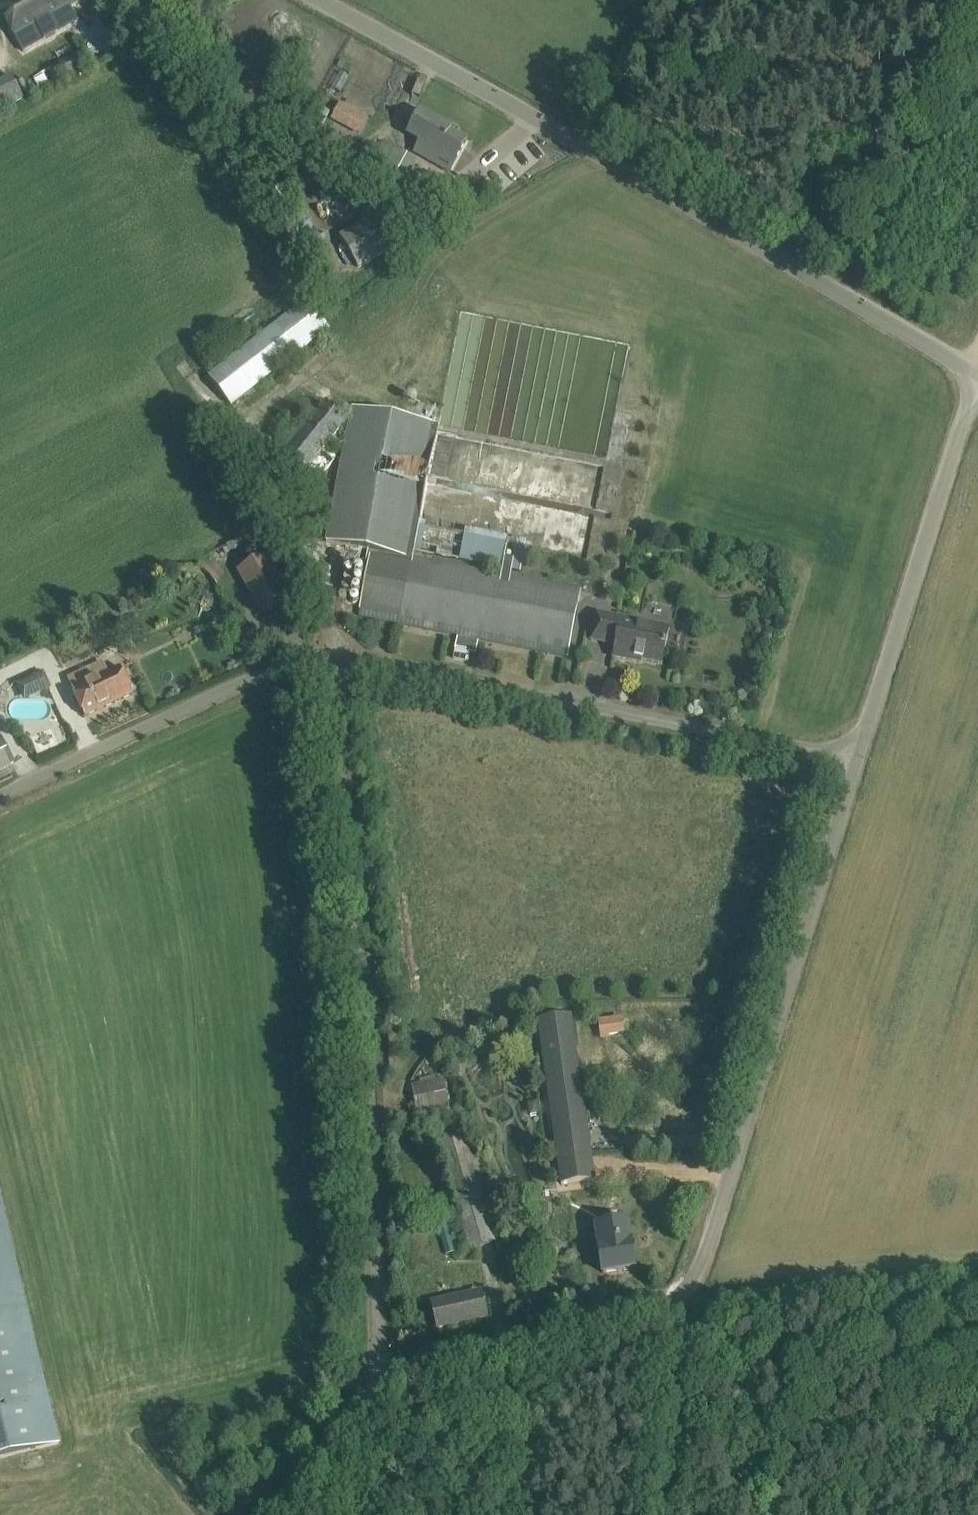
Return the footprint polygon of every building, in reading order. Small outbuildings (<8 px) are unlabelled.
[(0,6),(0,15),(21,54),(31,48),(79,23),(70,8),(85,0),(11,0),(6,3),(0,6)] [(0,82),(0,110),(23,98),(12,76),(0,82)] [(358,132),(367,114),(341,102),(333,120),(358,132)] [(420,112),(407,134),(421,141),(415,152),(450,172),(466,142),(450,133),(452,130),(420,112)] [(384,142),(374,160),(365,176),(398,194),(416,160),(384,142)] [(420,232),(401,201),(341,237),(359,268),(420,232)] [(327,326),(305,299),(209,377),(231,404),(327,326)] [(299,425),(288,438),(276,454),(314,485),(334,460),(323,451),(346,422),(324,403),(303,428),(299,425)] [(438,432),(439,425),(353,408),(327,542),(372,550),(412,558),(419,528),(438,432)] [(581,591),(412,558),(372,550),(359,616),(568,657),(581,591)] [(238,570),(262,612),(290,597),(267,555),(238,570)] [(596,614),(595,620),(591,640),(616,645),(614,657),(634,661),(634,659),(662,664),(668,632),(636,626),(637,621),(596,614)] [(73,690),(73,691),(85,717),(134,694),(121,668),(109,673),(73,690)] [(24,678),(25,700),(20,700),(20,713),(50,712),(49,677),(24,678)] [(5,745),(0,736),(0,737),(0,770),(14,763),(5,745)] [(562,1183),(595,1178),(571,1015),(538,1019),(562,1183)] [(601,1040),(609,1038),(609,1035),(625,1033),(622,1017),(598,1020),(601,1040)] [(444,1079),(432,1082),(412,1085),(417,1113),(449,1107),(444,1079)] [(471,1132),(459,1136),(440,1141),(470,1248),(501,1239),(471,1132)] [(59,1443),(0,1194),(0,1458),(59,1443)] [(436,1217),(446,1255),(455,1252),(445,1215),(436,1217)] [(627,1222),(596,1227),(600,1247),(600,1252),(604,1272),(634,1267),(630,1242),(627,1222)] [(486,1316),(481,1292),(433,1303),(438,1326),(486,1316)]
